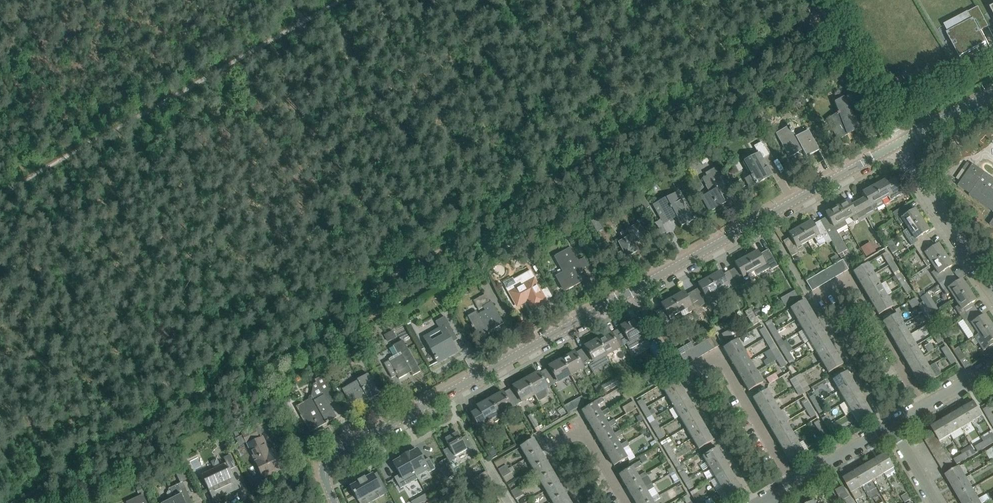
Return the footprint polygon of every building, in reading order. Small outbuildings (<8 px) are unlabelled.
[(978,7),(977,7),(979,10),(969,15),(968,12),(967,12),(970,19),(948,30),(947,31),(948,32),(946,33),(948,35),(959,58),(980,47),(979,46),(984,44),(984,45),(987,44),(985,42),(984,42),(979,32),(989,27),(978,7)] [(829,124),(833,131),(838,140),(860,127),(843,96),(834,102),(839,112),(832,115),(835,120),(829,124)] [(778,137),(784,149),(789,158),(802,151),(806,158),(819,150),(814,142),(808,129),(795,136),(794,133),(794,131),(793,127),(791,127),(790,127),(789,128),(789,129),(788,129),(788,130),(788,131),(778,137)] [(745,179),(745,180),(750,189),(758,184),(757,184),(765,179),(771,175),(766,167),(762,158),(768,155),(761,142),(754,146),(758,153),(742,162),(746,169),(748,168),(752,175),(745,179)] [(960,153),(962,156),(978,145),(976,142),(960,153)] [(710,154),(703,157),(706,163),(713,159),(710,154)] [(973,164),(958,186),(959,186),(959,185),(971,193),(969,195),(970,196),(970,195),(992,211),(992,212),(992,178),(973,164)] [(711,173),(702,178),(709,192),(708,193),(703,196),(706,202),(711,210),(725,203),(722,197),(720,193),(727,189),(722,180),(716,170),(715,168),(710,171),(711,173)] [(885,180),(873,187),(881,201),(882,201),(888,197),(890,201),(903,194),(894,179),(894,180),(895,181),(888,185),(885,180)] [(865,198),(858,202),(865,215),(869,213),(872,211),(873,211),(877,209),(884,205),(883,203),(882,201),(881,201),(873,187),(862,193),(865,198)] [(693,220),(688,211),(677,192),(653,205),(656,210),(661,219),(666,216),(668,221),(676,217),(681,227),(693,220)] [(643,210),(650,206),(642,193),(636,197),(643,210)] [(848,201),(836,207),(844,221),(845,221),(851,218),(852,221),(853,222),(857,220),(859,218),(863,216),(865,215),(858,202),(851,206),(848,201)] [(904,223),(908,229),(922,220),(914,209),(909,212),(905,206),(907,205),(906,204),(892,214),(900,226),(904,223)] [(828,218),(821,222),(832,241),(839,254),(841,253),(845,250),(847,250),(837,231),(847,225),(845,221),(844,221),(836,207),(826,213),(828,218)] [(908,238),(915,249),(928,241),(924,234),(929,230),(922,220),(908,229),(912,235),(908,238)] [(811,221),(800,227),(808,242),(814,238),(816,242),(824,238),(827,244),(832,241),(821,222),(814,226),(811,221)] [(618,242),(621,249),(626,257),(639,250),(635,244),(647,238),(642,229),(639,223),(626,230),(620,233),(623,239),(618,242)] [(808,242),(800,227),(789,234),(792,239),(784,243),(783,241),(791,256),(803,249),(801,245),(808,242)] [(891,240),(886,243),(889,248),(894,245),(891,240)] [(927,267),(931,264),(945,255),(938,244),(933,248),(928,241),(915,249),(927,267)] [(558,277),(561,283),(565,291),(580,283),(575,273),(589,266),(584,258),(578,261),(571,247),(555,256),(565,273),(558,277)] [(757,251),(747,257),(755,271),(757,275),(762,272),(770,268),(771,270),(777,266),(768,250),(769,252),(760,256),(757,251)] [(838,262),(843,260),(841,257),(839,254),(830,259),(833,265),(838,262)] [(884,258),(889,265),(894,262),(889,254),(884,258)] [(931,273),(939,284),(952,276),(947,269),(952,266),(945,255),(931,264),(935,271),(931,273)] [(738,269),(731,272),(739,286),(740,287),(751,281),(747,275),(755,271),(747,257),(735,263),(738,269)] [(843,260),(838,262),(844,272),(848,270),(843,260)] [(838,262),(833,265),(839,275),(844,272),(838,262)] [(889,265),(894,273),(899,270),(894,262),(889,265)] [(853,272),(859,283),(874,274),(867,263),(853,272)] [(833,265),(829,268),(835,278),(839,275),(833,265)] [(829,268),(824,270),(830,280),(835,278),(829,268)] [(824,270),(820,273),(826,283),(830,280),(824,270)] [(512,278),(504,283),(507,288),(506,289),(508,291),(509,293),(510,293),(517,306),(528,300),(533,309),(547,301),(546,300),(541,291),(534,279),(535,279),(534,277),(530,271),(513,280),(512,278)] [(720,272),(710,277),(718,291),(723,288),(726,293),(739,286),(731,272),(723,277),(720,272)] [(820,273),(815,276),(821,286),(826,283),(820,273)] [(859,283),(866,293),(880,285),(874,274),(859,283)] [(897,279),(902,287),(907,283),(902,275),(897,279)] [(815,276),(811,278),(816,288),(821,286),(815,276)] [(950,293),(954,299),(968,290),(961,279),(956,283),(952,276),(939,284),(946,296),(950,293)] [(701,289),(694,293),(702,306),(713,300),(710,296),(718,291),(710,277),(698,284),(701,289)] [(816,288),(811,278),(806,281),(812,291),(816,288)] [(907,283),(902,287),(907,294),(912,291),(907,283)] [(866,293),(872,304),(886,296),(880,285),(866,293)] [(465,286),(459,290),(460,292),(462,295),(468,292),(466,289),(465,286)] [(955,308),(962,319),(975,311),(970,304),(975,301),(968,290),(954,299),(958,305),(955,308)] [(683,292),(673,298),(680,312),(682,316),(689,313),(689,314),(693,311),(696,316),(704,311),(702,306),(694,293),(686,297),(683,292)] [(468,317),(475,330),(480,339),(488,334),(488,332),(503,324),(491,302),(489,303),(485,295),(473,301),(478,311),(483,308),(484,311),(478,315),(476,312),(468,317)] [(886,296),(872,304),(878,315),(893,307),(886,296)] [(680,312),(673,298),(661,304),(664,310),(657,314),(656,312),(655,312),(664,327),(676,320),(673,316),(680,312)] [(790,308),(797,319),(811,311),(805,300),(790,308)] [(919,307),(922,313),(927,310),(926,308),(922,302),(917,305),(919,307)] [(934,303),(926,308),(927,310),(930,315),(938,310),(934,303)] [(927,310),(922,313),(927,321),(932,318),(930,315),(927,310)] [(797,319),(803,330),(817,322),(811,311),(797,319)] [(973,328),(977,334),(978,334),(991,325),(984,314),(979,318),(975,311),(962,319),(970,331),(973,328)] [(882,322),(889,333),(903,324),(897,313),(882,322)] [(425,339),(433,353),(438,362),(456,351),(449,338),(455,335),(450,326),(445,317),(436,322),(440,330),(425,339)] [(756,317),(751,320),(754,325),(759,322),(756,317)] [(622,330),(617,333),(624,345),(626,344),(629,350),(645,341),(633,320),(620,327),(622,330)] [(803,330),(809,341),(824,332),(817,322),(803,330)] [(766,326),(772,334),(777,331),(772,323),(766,326)] [(889,333),(895,344),(910,335),(903,324),(889,333)] [(977,334),(974,336),(977,342),(979,345),(983,350),(987,347),(989,350),(992,347),(992,324),(991,325),(978,334),(977,334)] [(928,328),(933,336),(938,333),(933,325),(928,328)] [(759,330),(764,339),(769,336),(764,327),(759,330)] [(728,330),(721,334),(726,342),(733,338),(728,330)] [(777,331),(772,334),(776,342),(781,339),(777,331)] [(610,332),(597,339),(606,355),(624,345),(617,333),(612,336),(610,332)] [(809,341),(816,351),(830,343),(824,332),(809,341)] [(938,333),(933,336),(937,344),(943,341),(938,333)] [(895,344),(901,354),(916,346),(910,335),(895,344)] [(712,336),(708,339),(714,349),(718,346),(712,336)] [(769,336),(764,339),(768,346),(773,343),(769,336)] [(586,350),(581,353),(588,365),(606,355),(597,339),(585,347),(586,350)] [(708,339),(703,342),(709,352),(714,349),(708,339)] [(723,348),(729,359),(744,350),(737,339),(723,348)] [(384,363),(387,369),(392,378),(397,375),(399,379),(407,375),(406,374),(410,371),(413,376),(420,372),(408,349),(407,349),(403,340),(394,345),(399,354),(390,359),(389,360),(384,363)] [(677,350),(680,355),(685,353),(689,350),(694,347),(691,342),(677,350)] [(703,342),(699,344),(704,354),(709,352),(703,342)] [(816,351),(822,362),(836,354),(830,343),(816,351)] [(699,344),(694,347),(700,357),(704,354),(699,344)] [(779,347),(784,355),(790,352),(785,344),(779,347)] [(901,354),(908,365),(922,356),(916,346),(901,354)] [(940,349),(945,356),(950,353),(946,346),(940,349)] [(694,347),(689,350),(695,360),(700,357),(694,347)] [(959,360),(959,361),(965,357),(958,347),(953,351),(959,360)] [(771,351),(776,360),(782,357),(776,348),(771,351)] [(689,350),(685,353),(690,362),(695,360),(689,350)] [(729,359),(736,369),(750,361),(744,350),(729,359)] [(574,352),(562,359),(570,375),(588,365),(581,353),(576,356),(574,352)] [(790,352),(784,355),(789,363),(794,360),(790,352)] [(690,362),(685,353),(680,355),(686,365),(690,362)] [(950,353),(945,356),(950,365),(955,362),(950,353)] [(836,354),(822,362),(828,373),(843,364),(836,354)] [(908,365),(914,376),(928,367),(922,356),(908,365)] [(782,357),(776,360),(781,367),(786,364),(782,357)] [(551,370),(546,372),(553,385),(570,375),(562,359),(549,366),(551,370)] [(736,369),(742,380),(756,372),(750,361),(736,369)] [(928,367),(914,376),(921,387),(941,374),(935,363),(928,367)] [(832,380),(839,391),(853,382),(847,371),(832,380)] [(526,379),(535,395),(538,401),(547,396),(549,391),(547,388),(553,385),(546,372),(540,376),(538,372),(526,379)] [(756,372),(742,380),(748,391),(763,383),(756,372)] [(795,377),(800,385),(804,393),(810,390),(800,373),(795,377)] [(344,391),(348,399),(353,407),(365,401),(365,400),(367,399),(368,400),(379,394),(367,374),(357,380),(357,381),(349,386),(350,388),(344,391)] [(312,398),(298,406),(303,416),(306,421),(311,430),(325,422),(326,424),(336,418),(332,409),(330,406),(324,395),(323,393),(331,389),(323,375),(314,380),(316,382),(313,384),(311,396),(312,398)] [(660,385),(667,396),(681,387),(675,376),(660,385)] [(789,380),(794,388),(800,385),(795,377),(793,377),(789,380)] [(515,390),(510,392),(517,405),(535,395),(526,379),(513,386),(515,390)] [(839,391),(845,402),(860,393),(853,382),(839,391)] [(607,383),(602,386),(605,392),(611,389),(607,383)] [(800,385),(794,388),(799,396),(804,393),(800,385)] [(667,396),(673,406),(687,398),(681,387),(667,396)] [(752,398),(759,409),(773,401),(767,390),(752,398)] [(502,392),(490,399),(499,415),(517,405),(510,392),(504,396),(502,392)] [(845,402),(851,412),(866,404),(860,393),(845,402)] [(809,397),(814,406),(819,402),(814,394),(809,397)] [(582,411),(588,422),(602,414),(601,412),(597,406),(604,402),(601,398),(594,402),(594,403),(582,411)] [(673,406),(679,417),(694,408),(687,398),(673,406)] [(479,410),(471,414),(478,426),(486,422),(499,415),(490,399),(477,406),(479,410)] [(637,402),(642,410),(647,407),(642,399),(637,402)] [(801,402),(806,410),(811,407),(806,399),(801,402)] [(622,408),(626,414),(636,408),(632,401),(622,408)] [(759,409),(765,420),(779,411),(773,401),(759,409)] [(974,401),(963,408),(972,422),(983,416),(974,401)] [(819,402),(814,406),(818,413),(824,410),(819,402)] [(866,404),(851,412),(858,423),(872,415),(866,404)] [(983,409),(988,417),(992,415),(988,406),(983,409)] [(647,407),(642,410),(646,418),(651,415),(647,407)] [(811,407),(806,410),(811,418),(816,415),(811,407)] [(588,422),(594,433),(608,425),(607,423),(603,416),(610,412),(608,408),(601,412),(602,414),(588,422)] [(679,417),(686,428),(700,419),(694,408),(679,417)] [(963,408),(953,414),(961,429),(972,422),(963,408)] [(765,420),(771,430),(786,422),(779,411),(765,420)] [(953,414),(942,420),(951,435),(961,429),(953,414)] [(821,418),(826,427),(831,424),(826,415),(821,418)] [(526,419),(533,431),(538,428),(531,416),(526,419)] [(594,433),(601,444),(615,436),(614,434),(610,427),(617,423),(614,419),(607,423),(608,425),(594,433)] [(686,428),(692,438),(706,430),(700,419),(686,428)] [(650,423),(654,432),(660,429),(655,420),(650,423)] [(814,423),(818,431),(824,428),(819,420),(814,423)] [(935,434),(938,439),(939,441),(951,435),(942,420),(931,427),(935,434)] [(771,430),(778,441),(792,433),(786,422),(771,430)] [(831,424),(826,427),(831,435),(836,432),(831,424)] [(824,428),(818,431),(823,439),(828,436),(824,428)] [(660,429),(654,432),(659,439),(664,436),(660,429)] [(601,444),(607,455),(621,447),(620,445),(616,438),(623,434),(621,430),(614,434),(615,436),(601,444)] [(706,430),(692,438),(698,449),(713,441),(706,430)] [(449,447),(444,450),(447,455),(450,462),(456,459),(455,456),(472,447),(466,436),(461,439),(457,432),(445,439),(449,447)] [(778,441),(784,452),(798,443),(792,433),(778,441)] [(925,440),(928,445),(938,439),(935,434),(925,440)] [(983,441),(986,446),(992,442),(992,440),(991,437),(983,441)] [(248,446),(258,467),(263,476),(274,471),(275,472),(281,469),(281,468),(282,467),(278,458),(275,453),(273,454),(271,450),(269,452),(263,439),(248,446)] [(520,447),(526,458),(540,450),(533,439),(520,447)] [(928,445),(931,451),(941,444),(939,441),(938,439),(928,445)] [(621,447),(607,455),(614,466),(627,458),(622,449),(629,445),(627,441),(620,445),(621,447)] [(986,446),(983,441),(975,446),(978,451),(986,446)] [(662,445),(667,453),(672,450),(667,442),(662,445)] [(798,443),(784,452),(790,463),(805,454),(798,443)] [(931,451),(934,456),(944,450),(941,444),(931,451)] [(709,467),(723,459),(717,448),(702,456),(706,462),(700,466),(703,470),(709,467)] [(970,449),(962,454),(965,459),(973,454),(970,449)] [(409,453),(405,456),(417,479),(418,478),(417,476),(428,470),(429,472),(435,469),(429,459),(423,462),(417,450),(409,454),(409,453)] [(526,458),(533,469),(546,461),(540,450),(526,458)] [(672,450),(667,453),(672,461),(677,458),(672,450)] [(934,456),(937,461),(947,455),(944,450),(934,456)] [(887,453),(876,459),(884,474),(895,467),(887,453)] [(965,459),(962,454),(954,458),(957,464),(965,459)] [(201,475),(208,490),(213,499),(226,493),(225,492),(229,490),(229,491),(230,491),(231,492),(232,492),(233,492),(239,489),(230,469),(236,467),(230,455),(224,458),(226,463),(201,475)] [(937,461),(940,466),(950,460),(947,455),(937,461)] [(400,459),(393,463),(400,475),(395,478),(400,488),(417,479),(405,456),(400,458),(400,459)] [(447,459),(440,463),(442,468),(449,464),(447,459)] [(709,467),(715,478),(730,469),(723,459),(709,467)] [(876,459),(865,466),(873,480),(884,474),(876,459)] [(950,460),(940,466),(943,472),(954,466),(950,460)] [(533,469),(539,480),(553,472),(546,461),(533,469)] [(619,475),(625,486),(639,478),(638,476),(634,470),(641,466),(639,462),(631,466),(632,467),(619,475)] [(498,470),(500,474),(508,469),(506,465),(498,470)] [(865,466),(854,472),(863,486),(873,480),(865,466)] [(945,475),(952,486),(966,477),(960,466),(945,475)] [(180,484),(170,489),(174,498),(163,502),(192,502),(191,500),(183,483),(191,478),(186,467),(175,472),(180,484)] [(508,469),(500,474),(502,478),(511,473),(508,469)] [(715,478),(721,488),(736,480),(730,469),(715,478)] [(679,473),(684,482),(689,479),(684,470),(679,473)] [(489,478),(486,472),(471,480),(474,486),(489,478)] [(539,480),(546,491),(559,483),(553,472),(539,480)] [(625,486),(632,497),(646,489),(645,488),(641,480),(648,476),(646,472),(638,476),(639,478),(625,486)] [(674,472),(670,474),(675,483),(679,480),(674,472)] [(863,486),(854,472),(843,478),(856,500),(863,496),(859,488),(863,486)] [(358,482),(350,487),(354,493),(353,493),(354,495),(355,495),(358,501),(380,489),(373,475),(365,479),(364,478),(358,482)] [(952,486),(958,496),(972,488),(966,477),(952,486)] [(689,479),(684,482),(688,489),(693,486),(689,479)] [(736,480),(721,488),(728,499),(742,491),(736,480)] [(546,491),(552,502),(565,494),(559,483),(546,491)] [(635,502),(646,502),(652,500),(651,498),(647,491),(654,487),(652,484),(645,488),(646,489),(632,497),(635,502)] [(844,499),(849,496),(843,486),(836,490),(842,500),(844,499)] [(511,491),(513,495),(521,490),(519,487),(511,491)] [(962,502),(971,502),(979,499),(972,488),(958,496),(962,502)] [(521,490),(513,495),(515,499),(523,494),(521,490)] [(696,502),(697,502),(701,500),(696,492),(692,495),(696,502)] [(552,502),(553,502),(571,502),(565,494),(552,502)] [(654,502),(660,498),(658,494),(651,498),(652,500),(646,502),(654,502)] [(683,497),(686,502),(688,502),(691,501),(687,494),(683,497)]
